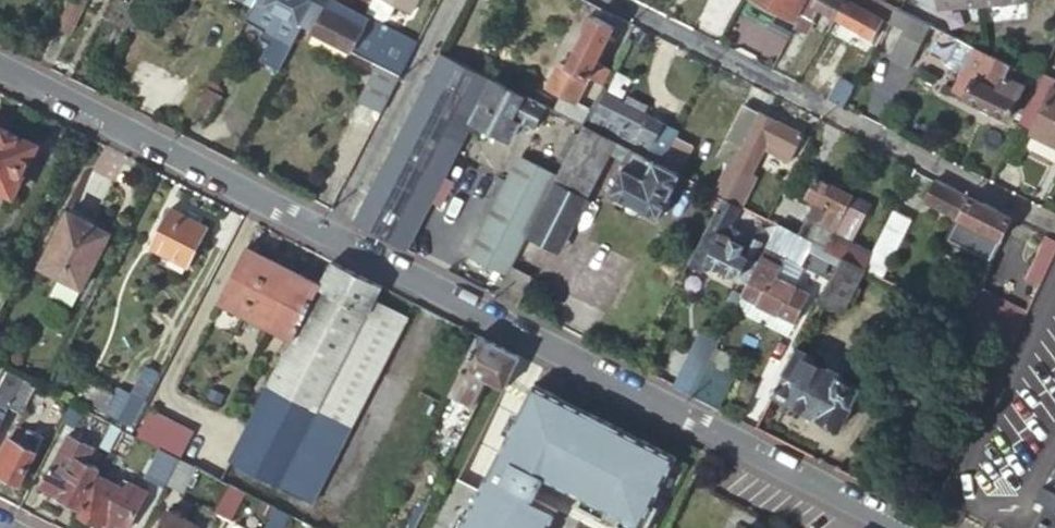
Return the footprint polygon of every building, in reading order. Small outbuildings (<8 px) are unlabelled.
[(54,26),(66,33),(83,0),(68,0),(54,26)] [(253,3),(263,8),(304,29),(312,33),(329,0),(254,0),(253,3)] [(312,33),(379,67),(399,78),(418,43),(363,14),(336,0),(329,0),(312,33)] [(363,14),(367,8),(371,0),(336,0),(363,14)] [(393,2),(388,0),(371,0),(367,8),(380,16),(387,15),(393,2)] [(393,2),(408,9),(413,0),(388,0),(393,2)] [(792,20),(803,0),(752,0),(792,20)] [(812,23),(818,10),(873,38),(883,16),(889,19),(893,9),(876,0),(807,0),(799,16),(812,23)] [(933,13),(1021,5),(1020,0),(933,0),(933,13)] [(911,18),(893,9),(889,19),(906,27),(911,18)] [(812,23),(799,16),(793,28),(806,35),(812,23)] [(602,90),(610,73),(592,64),(610,31),(588,18),(563,68),(562,69),(583,81),(602,90)] [(930,27),(911,18),(906,27),(890,58),(909,68),(930,27)] [(1039,83),(958,42),(946,66),(963,75),(953,93),(1009,121),(1026,89),(1034,93),(1039,83)] [(547,109),(438,53),(350,224),(404,252),(472,122),(510,141),(520,123),(536,131),(547,109)] [(562,69),(563,68),(555,64),(542,88),(557,96),(571,103),(583,81),(562,69)] [(360,104),(380,114),(399,78),(379,67),(360,104)] [(1031,135),(1054,90),(1054,88),(1054,76),(1045,71),(1039,83),(1034,93),(1017,127),(1031,135)] [(837,86),(852,93),(856,85),(842,77),(837,86)] [(829,102),(844,110),(852,93),(837,86),(829,102)] [(204,88),(188,118),(202,125),(218,96),(204,88)] [(1054,147),(1054,90),(1031,135),(1054,147)] [(550,110),(554,112),(583,127),(590,113),(571,103),(557,96),(550,110)] [(674,138),(676,134),(605,97),(596,115),(651,143),(643,158),(660,167),(674,138)] [(718,197),(759,116),(744,109),(703,189),(718,197)] [(651,143),(596,115),(588,130),(617,145),(632,153),(643,158),(651,143)] [(802,138),(759,116),(718,197),(725,200),(736,206),(763,153),(788,166),(802,138)] [(617,145),(588,130),(585,128),(559,178),(557,181),(589,198),(611,155),(617,145)] [(0,129),(0,181),(14,189),(37,148),(0,129)] [(689,146),(674,138),(660,167),(673,174),(689,146)] [(611,155),(627,163),(632,153),(617,145),(611,155)] [(673,174),(660,167),(643,158),(632,153),(627,163),(610,196),(657,219),(679,177),(673,174)] [(466,256),(506,276),(510,270),(526,239),(557,181),(559,178),(517,156),(466,256)] [(589,198),(557,181),(526,239),(559,256),(589,198)] [(837,231),(852,201),(815,182),(806,200),(814,204),(806,218),(819,225),(810,244),(826,252),(837,231)] [(999,245),(1011,222),(936,183),(924,206),(961,226),(999,245)] [(868,209),(852,201),(837,231),(853,239),(868,209)] [(207,232),(168,212),(149,250),(187,269),(207,232)] [(864,271),(881,280),(911,222),(894,214),(875,251),(864,271)] [(106,234),(68,215),(40,269),(57,277),(49,291),(72,303),(106,234)] [(806,218),(796,237),(810,244),(819,225),(806,218)] [(953,241),(991,261),(999,245),(961,226),(953,241)] [(745,245),(710,227),(705,238),(715,243),(705,262),(738,278),(751,254),(757,257),(764,243),(750,236),(745,245)] [(796,237),(779,228),(744,295),(742,299),(792,325),(806,297),(796,292),(799,284),(792,281),(810,244),(796,237)] [(842,260),(864,271),(875,251),(853,239),(837,231),(826,252),(842,260)] [(715,243),(705,238),(695,257),(705,262),(715,243)] [(1039,286),(1054,251),(1054,244),(1044,239),(1025,279),(1039,286)] [(271,262),(247,250),(219,304),(244,316),(271,262)] [(853,290),(864,271),(842,260),(820,304),(840,314),(846,303),(850,306),(858,292),(853,290)] [(293,274),(271,262),(244,316),(266,328),(293,274)] [(291,341),(233,453),(229,460),(309,501),(407,318),(374,302),(381,288),(332,263),(319,287),(291,341)] [(506,276),(495,298),(513,307),(529,280),(510,270),(506,276)] [(266,328),(291,341),(319,287),(295,275),(293,274),(266,328)] [(742,299),(744,295),(736,291),(729,303),(737,308),(742,299)] [(961,321),(1010,346),(1024,317),(976,291),(961,321)] [(691,398),(714,354),(719,344),(699,334),(671,387),(691,398)] [(519,358),(477,337),(448,393),(474,406),(487,380),(503,388),(519,358)] [(795,352),(772,396),(836,429),(856,390),(836,381),(842,371),(829,364),(824,374),(807,366),(810,359),(795,352)] [(691,398),(718,411),(734,381),(729,379),(737,366),(714,354),(691,398)] [(6,408),(21,380),(3,371),(0,378),(0,420),(6,408)] [(125,400),(84,379),(75,394),(117,416),(116,419),(129,426),(142,399),(129,393),(125,400)] [(21,380),(6,408),(17,413),(31,386),(21,380)] [(452,486),(431,527),(549,527),(557,512),(532,499),(542,479),(583,499),(586,494),(609,506),(607,511),(641,527),(675,457),(641,440),(640,443),(620,433),(622,431),(579,409),(577,412),(562,404),(564,402),(532,386),(477,493),(475,498),(452,486)] [(68,404),(56,429),(66,435),(79,410),(68,404)] [(111,443),(118,429),(110,425),(96,451),(104,455),(111,443)] [(190,432),(177,425),(163,452),(176,459),(190,432)] [(22,434),(10,427),(0,445),(0,477),(14,485),(31,454),(16,446),(22,434)] [(132,437),(129,435),(118,429),(111,443),(125,451),(132,437)] [(24,431),(22,434),(16,446),(31,454),(39,438),(24,431)] [(163,452),(157,449),(142,476),(162,486),(176,459),(163,452)] [(94,470),(56,451),(37,489),(55,498),(55,500),(73,510),(94,470)] [(176,459),(162,486),(175,493),(189,466),(176,459)] [(229,460),(218,480),(224,483),(243,493),(255,499),(271,507),(286,515),(300,521),(309,501),(229,460)] [(97,475),(76,517),(98,527),(101,527),(104,521),(118,527),(129,527),(146,494),(122,481),(119,487),(97,475)] [(1050,478),(1043,492),(1050,496),(1033,527),(1054,527),(1054,481),(1050,478)] [(455,482),(452,486),(475,498),(477,493),(455,482)] [(224,483),(207,515),(227,525),(243,493),(224,483)] [(271,507),(261,527),(280,527),(286,515),(271,507)] [(163,513),(155,527),(191,527),(163,513)]
